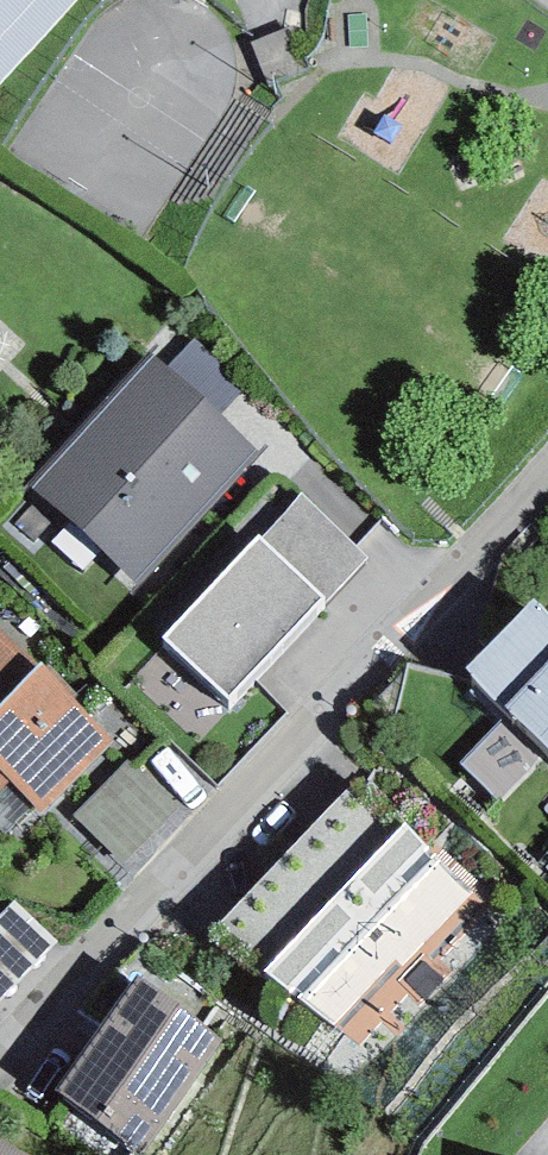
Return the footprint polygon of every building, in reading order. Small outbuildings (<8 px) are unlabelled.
[(9,88),(84,0),(0,0),(0,80),(9,88)] [(168,368),(218,417),(244,390),(194,342),(168,368)] [(27,483),(140,585),(259,455),(218,417),(168,368),(151,354),(27,483)] [(325,597),(327,600),(367,558),(302,493),(263,537),(325,597)] [(161,638),(229,698),(325,597),(263,537),(260,534),(161,638)] [(535,599),(464,668),(509,711),(547,748),(547,749),(547,613),(535,599)] [(42,812),(113,739),(42,669),(37,675),(0,639),(0,789),(9,780),(42,812)] [(500,800),(547,748),(509,711),(462,762),(500,800)] [(177,808),(127,760),(73,815),(122,863),(177,808)] [(265,971),(333,1025),(396,960),(402,966),(475,893),(404,823),(265,971)] [(57,942),(15,899),(0,915),(0,1001),(57,942)] [(140,1154),(141,1154),(223,1039),(136,976),(56,1088),(140,1154)] [(0,1134),(0,1154),(34,1154),(0,1134)]
